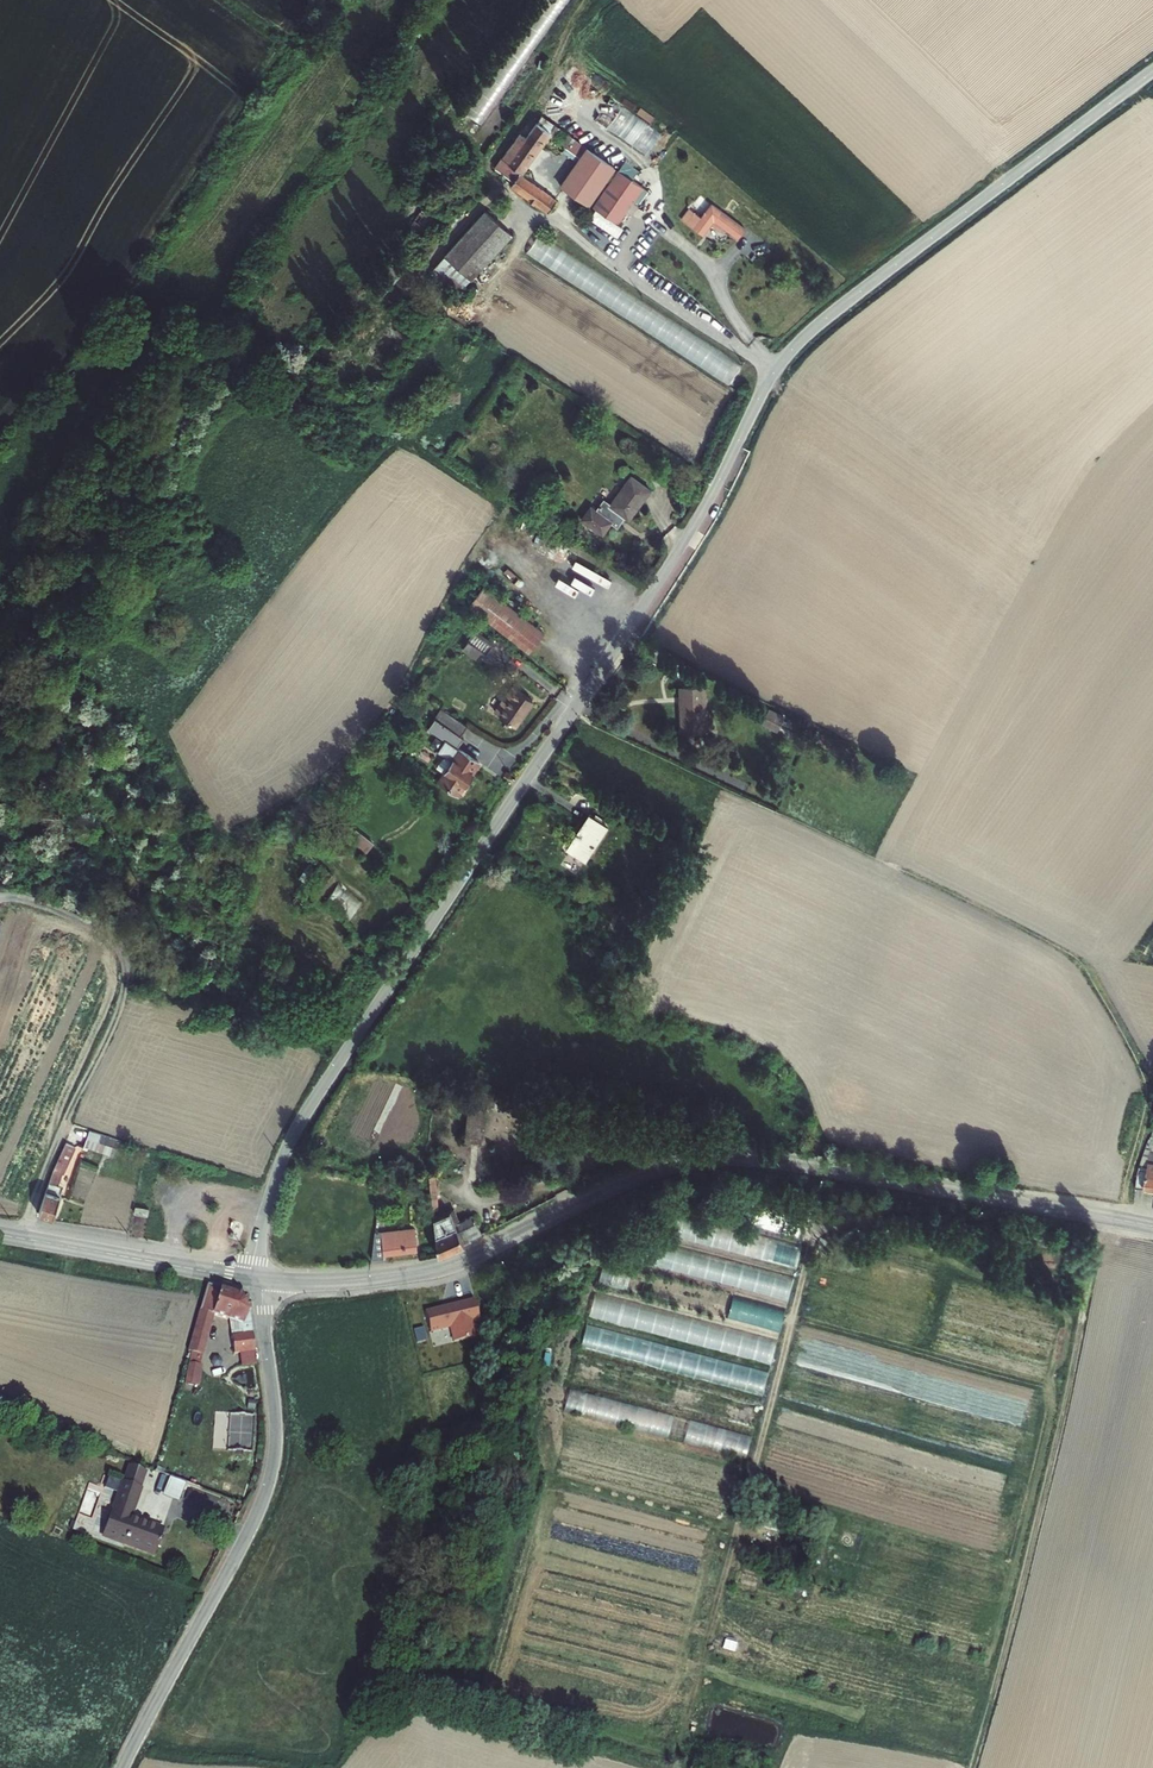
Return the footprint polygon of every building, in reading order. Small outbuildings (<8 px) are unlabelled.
[(554,96),(647,154),(662,131),(569,73),(554,96)] [(567,161),(583,173),(593,159),(590,157),(592,154),(556,128),(548,138),(536,127),(522,145),(518,143),(502,163),(521,177),(547,143),(568,160),(567,161)] [(593,159),(583,173),(566,196),(583,208),(610,171),(593,159)] [(592,206),(618,224),(645,186),(618,168),(592,206)] [(556,207),(519,179),(510,193),(547,220),(556,207)] [(738,240),(747,226),(710,201),(701,215),(688,207),(679,220),(702,236),(712,222),(738,240)] [(504,238),(487,224),(470,243),(489,257),(504,238)] [(732,380),(742,364),(537,236),(527,251),(732,380)] [(465,283),(474,291),(515,247),(504,238),(489,257),(465,283)] [(448,268),(465,283),(489,257),(470,243),(448,268)] [(624,523),(628,526),(649,496),(629,483),(609,511),(603,506),(595,517),(590,514),(582,525),(589,529),(588,530),(603,541),(611,529),(615,532),(620,526),(621,527),(624,523)] [(537,632),(529,627),(531,623),(518,614),(515,618),(480,594),(473,604),(479,608),(473,619),(525,654),(537,632)] [(473,604),(465,614),(473,619),(479,608),(473,604)] [(490,651),(471,639),(464,650),(483,662),(490,651)] [(512,690),(495,717),(513,730),(530,702),(512,690)] [(705,725),(704,695),(704,690),(680,690),(683,725),(705,725)] [(458,739),(465,729),(439,713),(426,734),(441,744),(433,756),(448,765),(436,784),(457,796),(475,766),(456,754),(463,742),(458,739)] [(782,722),(768,715),(763,726),(777,733),(782,722)] [(705,725),(683,725),(683,737),(705,737),(705,725)] [(610,830),(593,817),(569,853),(586,864),(610,830)] [(357,828),(348,840),(366,853),(374,841),(357,828)] [(350,918),(361,901),(337,884),(325,901),(350,918)] [(482,1141),(486,1105),(494,1105),(495,1095),(469,1092),(464,1140),(482,1141)] [(112,1147),(119,1148),(121,1139),(89,1131),(84,1149),(110,1155),(112,1147)] [(1150,1132),(1135,1192),(1152,1194),(1152,1133),(1150,1132)] [(47,1185),(38,1214),(51,1217),(58,1197),(51,1194),(60,1173),(74,1141),(67,1138),(47,1185)] [(429,1177),(421,1178),(424,1215),(432,1214),(429,1177)] [(761,1200),(754,1227),(798,1238),(805,1212),(761,1200)] [(135,1206),(134,1213),(147,1215),(148,1208),(135,1206)] [(443,1213),(425,1224),(427,1253),(427,1258),(456,1245),(456,1244),(463,1240),(471,1237),(462,1220),(451,1225),(443,1213)] [(797,1266),(802,1246),(680,1216),(675,1235),(797,1266)] [(375,1234),(366,1234),(362,1254),(360,1265),(373,1265),(374,1258),(390,1257),(407,1256),(407,1253),(405,1232),(390,1233),(391,1246),(372,1247),(375,1234)] [(642,1240),(637,1261),(789,1299),(794,1278),(642,1240)] [(602,1263),(597,1284),(778,1330),(783,1309),(602,1263)] [(188,1351),(204,1354),(213,1324),(209,1323),(212,1314),(216,1316),(242,1323),(243,1329),(232,1330),(236,1351),(243,1351),(258,1348),(249,1296),(208,1287),(204,1301),(188,1351)] [(594,1297),(589,1317),(771,1363),(776,1342),(594,1297)] [(450,1341),(474,1334),(470,1320),(476,1318),(470,1301),(469,1298),(459,1301),(439,1307),(420,1314),(426,1333),(446,1327),(450,1341)] [(586,1326),(581,1347),(762,1393),(768,1372),(586,1326)] [(243,1351),(245,1364),(261,1361),(258,1348),(243,1351)] [(578,1361),(573,1381),(755,1427),(760,1407),(578,1361)] [(571,1389),(565,1412),(747,1461),(753,1437),(571,1389)] [(229,1448),(253,1448),(253,1414),(230,1413),(229,1448)] [(159,1532),(128,1521),(144,1472),(128,1466),(101,1538),(150,1555),(152,1549),(158,1551),(161,1540),(156,1538),(159,1532)] [(179,1500),(184,1482),(169,1478),(165,1496),(179,1500)]
